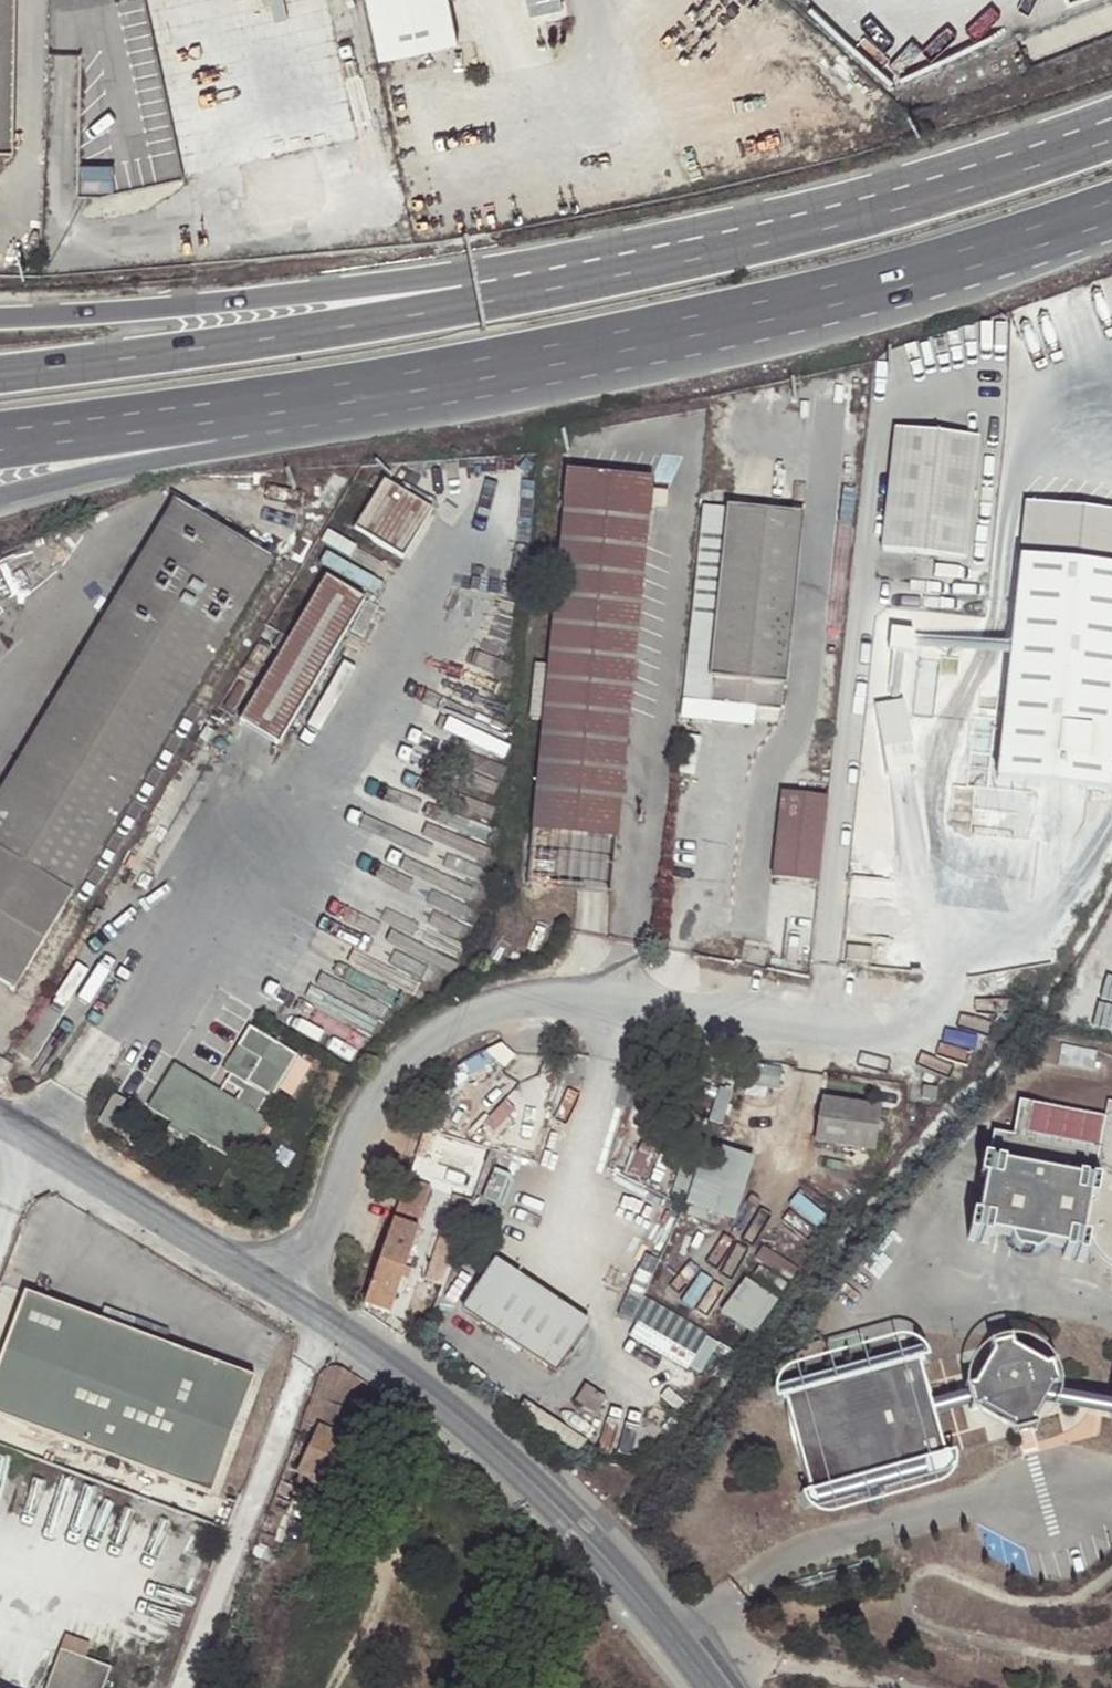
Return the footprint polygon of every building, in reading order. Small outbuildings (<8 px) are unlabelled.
[(14,147),(16,0),(0,0),(0,147),(14,147)] [(50,17),(49,0),(27,0),(27,18),(50,17)] [(380,58),(460,42),(452,0),(368,0),(380,58)] [(973,441),(891,432),(879,554),(962,562),(973,441)] [(628,727),(649,511),(651,493),(652,482),(566,474),(548,667),(543,718),(628,727)] [(432,509),(383,480),(353,529),(402,558),(432,509)] [(668,495),(651,493),(649,511),(667,513),(668,495)] [(268,562),(172,506),(0,791),(0,982),(13,990),(268,562)] [(1024,506),(995,782),(1107,793),(1111,739),(1111,515),(1024,506)] [(724,562),(729,512),(707,510),(687,704),(711,706),(724,562)] [(729,512),(724,562),(797,571),(802,520),(729,512)] [(711,706),(783,714),(797,571),(724,562),(711,706)] [(362,602),(324,578),(241,720),(278,742),(362,602)] [(543,718),(548,667),(537,666),(531,721),(543,722),(543,718)] [(883,701),(887,769),(923,767),(919,699),(883,701)] [(617,838),(628,727),(543,718),(543,722),(533,829),(617,838)] [(826,793),(779,789),(770,876),(817,880),(826,793)] [(846,958),(871,961),(873,947),(847,944),(846,958)] [(240,1045),(247,1048),(258,1031),(251,1027),(240,1045)] [(149,1106),(173,1121),(190,1132),(243,1164),(269,1121),(257,1114),(268,1094),(273,1097),(278,1088),(290,1068),(277,1060),(285,1048),(258,1031),(247,1048),(240,1045),(225,1068),(233,1073),(242,1078),(236,1087),(241,1090),(234,1100),(175,1064),(149,1106)] [(1095,1049),(1061,1044),(1058,1064),(1092,1069),(1093,1060),(1095,1049)] [(298,1055),(285,1048),(277,1060),(290,1068),(298,1055)] [(299,1056),(313,1065),(316,1059),(302,1051),(299,1056)] [(298,1055),(290,1068),(278,1088),(293,1097),(313,1065),(299,1056),(298,1055)] [(0,1056),(0,1076),(5,1079),(14,1064),(5,1058),(0,1056)] [(236,1087),(242,1078),(233,1073),(228,1082),(236,1087)] [(841,1078),(837,1098),(881,1105),(880,1107),(887,1108),(908,1108),(907,1103),(904,1082),(892,1082),(842,1073),(841,1078)] [(935,1099),(936,1087),(922,1086),(921,1098),(935,1099)] [(820,1096),(813,1140),(874,1149),(880,1107),(881,1105),(837,1098),(820,1096)] [(1108,1101),(1105,1117),(1020,1102),(1012,1135),(993,1132),(989,1152),(984,1151),(981,1163),(987,1164),(984,1175),(979,1175),(979,1177),(984,1178),(977,1215),(972,1214),(967,1238),(975,1240),(976,1237),(981,1238),(981,1241),(988,1242),(990,1234),(1065,1248),(1063,1256),(1071,1258),(1071,1255),(1076,1256),(1076,1259),(1083,1260),(1087,1239),(1090,1239),(1094,1247),(1098,1252),(1103,1256),(1110,1262),(1111,1263),(1111,1102),(1108,1101)] [(439,1137),(448,1111),(432,1106),(423,1132),(439,1137)] [(457,1143),(464,1116),(448,1111),(439,1137),(444,1138),(457,1143)] [(186,1138),(190,1132),(173,1121),(169,1127),(186,1138)] [(432,1166),(435,1167),(444,1138),(439,1137),(423,1132),(363,1305),(391,1316),(420,1230),(408,1226),(411,1215),(415,1216),(432,1166)] [(684,1203),(732,1220),(754,1158),(705,1141),(684,1203)] [(452,1207),(439,1242),(456,1248),(469,1213),(452,1207)] [(463,1309),(484,1323),(517,1276),(495,1261),(463,1309)] [(589,1323),(517,1276),(484,1323),(557,1370),(589,1323)] [(746,1277),(721,1311),(753,1335),(778,1301),(746,1277)] [(26,1294),(0,1365),(0,1415),(6,1418),(1,1436),(26,1445),(32,1428),(212,1494),(255,1379),(26,1294)] [(722,1333),(646,1310),(637,1340),(712,1363),(722,1333)] [(1011,1422),(1014,1432),(1015,1432),(1014,1429),(1032,1424),(1033,1427),(1035,1426),(1033,1417),(1051,1385),(1060,1382),(1060,1380),(1057,1381),(1052,1363),(1056,1362),(1055,1360),(1044,1363),(1013,1345),(1010,1336),(1008,1336),(1008,1339),(991,1344),(990,1341),(988,1341),(991,1352),(973,1383),(963,1386),(963,1388),(967,1387),(972,1405),(969,1406),(969,1408),(980,1405),(1011,1422)] [(927,1345),(768,1390),(773,1408),(785,1405),(810,1493),(801,1495),(805,1508),(958,1465),(954,1452),(946,1454),(922,1368),(932,1365),(927,1345)] [(337,1367),(326,1360),(310,1404),(280,1482),(270,1510),(283,1516),(286,1517),(296,1493),(318,1503),(347,1441),(340,1438),(365,1384),(356,1378),(337,1367)] [(579,1401),(596,1413),(606,1397),(588,1386),(579,1401)] [(283,1516),(270,1510),(254,1555),(268,1561),(283,1516)] [(233,1609),(229,1619),(241,1623),(245,1612),(233,1609)] [(89,1647),(65,1637),(60,1649),(85,1659),(89,1647)] [(85,1659),(60,1649),(46,1687),(104,1687),(111,1669),(85,1659)]
